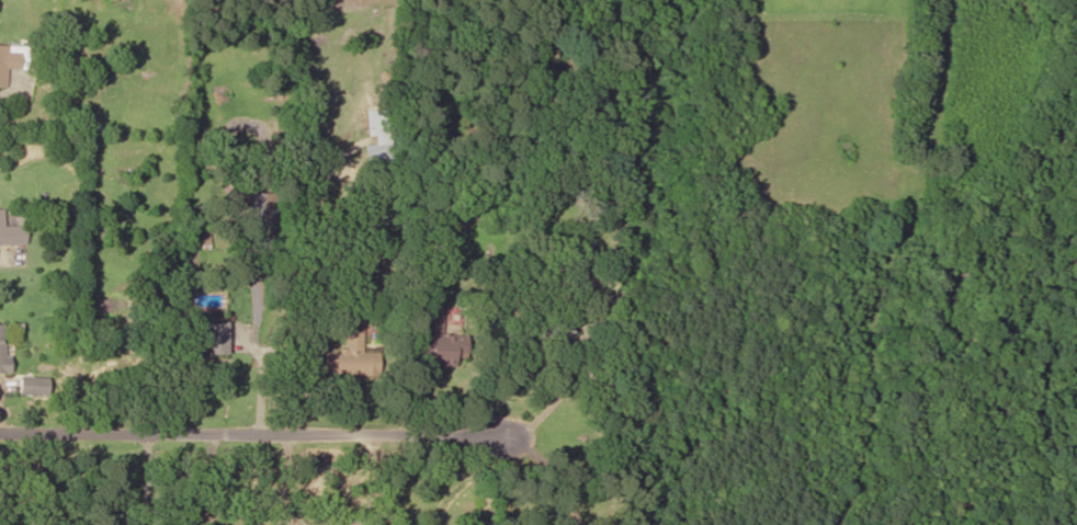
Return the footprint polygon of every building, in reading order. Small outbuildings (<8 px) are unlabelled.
[(0,44),(0,87),(6,87),(7,67),(20,67),(20,52),(7,51),(7,45),(0,44)] [(251,192),(251,230),(274,230),(274,192),(251,192)] [(25,243),(24,224),(3,226),(2,208),(0,208),(0,245),(25,243)] [(429,365),(454,366),(454,356),(463,356),(463,335),(441,335),(442,313),(420,313),(419,355),(429,355),(429,365)] [(191,354),(227,354),(227,322),(191,322),(191,354)] [(3,323),(0,323),(0,372),(10,372),(9,355),(4,355),(3,323)] [(362,351),(363,327),(345,326),(344,349),(323,349),(323,372),(372,373),(372,351),(362,351)]
